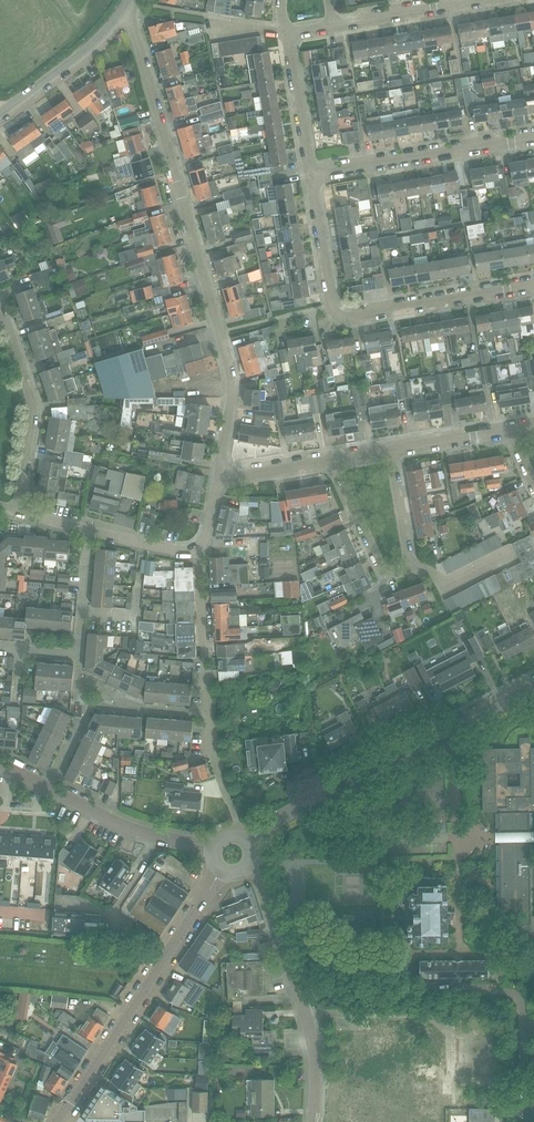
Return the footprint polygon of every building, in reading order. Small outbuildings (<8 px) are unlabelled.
[(216,3),(214,14),(223,15),(225,0),(216,0),(216,3)] [(223,15),(230,16),(231,9),(232,5),(231,4),(232,0),(225,0),(223,15)] [(246,11),(237,9),(231,9),(230,16),(245,18),(246,14),(261,17),(263,3),(247,0),(246,11)] [(531,29),(529,13),(515,15),(518,38),(519,38),(521,48),(527,47),(524,30),(531,29)] [(518,38),(515,15),(501,18),(505,40),(518,38)] [(505,40),(501,18),(487,20),(490,36),(491,43),(505,40)] [(490,36),(487,20),(473,22),(476,39),(490,36)] [(167,38),(169,44),(205,33),(204,25),(186,22),(188,30),(177,33),(173,21),(164,24),(164,23),(150,27),(154,42),(167,38)] [(477,45),(476,39),(473,22),(458,25),(462,47),(477,45)] [(451,26),(437,28),(439,45),(453,42),(451,26)] [(440,49),(439,45),(437,28),(422,31),(425,47),(426,54),(433,53),(432,50),(440,49)] [(425,47),(422,31),(408,33),(412,53),(412,56),(418,55),(417,48),(425,47)] [(412,53),(408,33),(394,35),(397,52),(398,55),(412,53)] [(397,52),(394,35),(380,38),(384,58),(390,58),(389,53),(397,52)] [(257,37),(250,38),(253,52),(259,51),(257,37)] [(250,38),(244,39),(246,53),(253,52),(250,38)] [(386,67),(384,58),(380,38),(367,40),(370,61),(371,64),(375,63),(376,68),(378,70),(384,69),(386,67)] [(244,39),(237,40),(240,54),(246,53),(244,39)] [(237,40),(231,41),(234,55),(240,54),(237,40)] [(370,61),(367,40),(352,43),(356,64),(363,63),(370,61)] [(231,41),(225,42),(227,56),(234,55),(231,41)] [(225,42),(218,43),(221,57),(222,57),(227,56),(225,42)] [(221,57),(218,43),(212,44),(214,58),(221,57)] [(198,46),(190,47),(193,68),(200,67),(198,46)] [(341,59),(339,47),(332,49),(334,61),(341,59)] [(157,53),(160,65),(175,61),(171,48),(157,53)] [(189,51),(180,53),(182,59),(190,57),(189,51)] [(247,55),(250,70),(272,66),(270,51),(247,55)] [(192,63),(190,57),(182,59),(183,66),(192,63)] [(214,58),(218,74),(225,73),(222,57),(221,57),(214,58)] [(458,59),(449,61),(451,74),(460,72),(458,59)] [(519,59),(508,60),(510,67),(520,66),(519,59)] [(510,67),(508,60),(497,62),(498,69),(510,67)] [(175,61),(160,65),(164,79),(179,74),(175,61)] [(338,69),(337,61),(312,65),(314,79),(343,75),(342,69),(338,69)] [(252,84),(258,83),(275,80),(272,66),(250,70),(252,84)] [(522,81),(523,83),(526,83),(525,76),(533,75),(533,69),(533,66),(531,67),(531,66),(520,68),(522,81)] [(105,72),(108,83),(110,90),(108,90),(113,104),(114,108),(123,106),(121,99),(125,98),(122,86),(129,84),(124,67),(105,72)] [(438,69),(429,70),(430,77),(439,76),(438,69)] [(508,71),(493,73),(495,83),(496,83),(509,81),(508,71)] [(495,83),(493,73),(481,75),(483,85),(495,83)] [(196,74),(183,78),(185,85),(198,81),(196,74)] [(344,82),(343,75),(314,79),(316,93),(333,90),(340,89),(339,83),(344,82)] [(92,81),(83,88),(101,113),(113,104),(108,90),(106,87),(103,76),(94,83),(92,81)] [(414,84),(413,77),(402,79),(403,85),(414,84)] [(461,78),(466,106),(468,118),(474,117),(475,123),(488,121),(489,120),(486,105),(485,98),(478,99),(477,97),(471,92),(470,92),(468,77),(461,78)] [(466,106),(461,78),(455,79),(459,102),(446,104),(445,104),(449,127),(463,125),(460,109),(460,107),(466,106)] [(383,79),(373,80),(375,87),(385,86),(383,79)] [(403,85),(402,79),(388,81),(389,88),(403,85)] [(258,83),(261,97),(277,94),(275,80),(258,83)] [(375,87),(373,80),(357,83),(358,90),(375,87)] [(170,102),(185,98),(181,84),(167,88),(166,88),(167,89),(170,102)] [(413,86),(402,88),(402,89),(403,95),(404,95),(404,97),(414,96),(413,86)] [(101,113),(83,88),(73,94),(84,109),(89,106),(99,120),(103,117),(100,113),(101,113)] [(403,95),(402,89),(388,91),(390,97),(403,95)] [(241,91),(243,99),(253,98),(252,90),(241,91)] [(334,99),(333,90),(316,93),(319,107),(335,105),(355,101),(354,96),(334,99)] [(524,92),(525,99),(528,114),(533,113),(533,90),(524,92)] [(390,97),(388,91),(376,93),(377,99),(390,97)] [(426,95),(429,103),(434,101),(431,93),(426,95)] [(261,97),(263,110),(279,107),(277,94),(261,97)] [(185,98),(170,102),(170,103),(171,103),(175,118),(186,115),(194,112),(199,111),(194,96),(191,97),(185,98)] [(432,107),(433,113),(436,129),(449,127),(445,104),(446,104),(444,97),(439,97),(441,105),(432,107)] [(66,99),(55,108),(67,125),(75,120),(71,115),(75,112),(66,99)] [(528,114),(525,99),(512,101),(515,116),(528,114)] [(225,102),(227,113),(236,111),(234,101),(225,102)] [(515,116),(512,101),(499,103),(502,118),(515,116)] [(221,102),(213,105),(199,109),(201,116),(215,112),(223,110),(221,102)] [(502,118),(499,103),(486,105),(489,120),(488,121),(489,123),(497,121),(497,119),(502,118)] [(336,112),(335,105),(319,107),(321,121),(337,119),(350,117),(349,108),(343,109),(343,111),(336,112)] [(367,123),(369,130),(370,141),(384,138),(381,123),(380,117),(367,119),(364,105),(358,106),(361,124),(367,123)] [(264,116),(265,124),(282,121),(279,107),(263,110),(247,112),(248,120),(257,119),(257,117),(264,116)] [(67,125),(55,108),(42,117),(50,129),(51,128),(56,136),(62,132),(61,130),(67,125)] [(423,132),(421,115),(419,108),(406,111),(410,134),(423,132)] [(225,118),(223,110),(215,112),(201,116),(200,116),(203,124),(225,118)] [(410,134),(406,111),(393,113),(394,121),(397,136),(410,134)] [(436,129),(433,113),(421,115),(423,132),(436,129)] [(90,114),(83,118),(92,130),(99,126),(90,114)] [(235,115),(228,116),(230,126),(237,125),(235,115)] [(138,117),(128,120),(124,122),(126,130),(139,127),(141,126),(138,117)] [(92,130),(83,118),(77,123),(86,135),(92,130)] [(339,133),(337,119),(321,121),(323,135),(339,133)] [(266,130),(268,139),(284,136),(282,121),(265,124),(250,126),(251,134),(259,133),(259,131),(266,130)] [(397,136),(394,121),(381,123),(384,138),(397,136)] [(34,122),(22,131),(30,143),(34,148),(43,142),(46,140),(40,131),(34,122)] [(178,129),(182,143),(203,138),(199,123),(178,129)] [(141,133),(139,127),(126,130),(123,131),(126,139),(116,141),(121,158),(134,154),(147,150),(143,133),(141,133)] [(361,142),(359,130),(354,131),(352,131),(354,143),(361,142)] [(22,131),(9,139),(16,149),(17,151),(16,151),(21,158),(22,160),(25,158),(31,153),(36,150),(34,148),(30,143),(22,131)] [(344,145),(354,143),(352,131),(342,133),(344,145)] [(206,147),(213,145),(210,136),(203,138),(182,143),(186,158),(207,152),(206,147)] [(268,139),(270,152),(286,149),(284,136),(268,139)] [(61,152),(61,151),(57,145),(56,145),(53,140),(47,144),(55,156),(61,152)] [(63,141),(57,145),(61,151),(67,160),(73,155),(63,141)] [(221,156),(223,155),(233,152),(230,144),(218,148),(221,156)] [(0,146),(0,171),(7,166),(12,162),(1,146),(0,146)] [(285,171),(284,164),(289,164),(286,149),(270,152),(264,153),(266,167),(249,170),(250,177),(258,175),(272,173),(285,171)] [(233,151),(235,158),(241,156),(240,150),(233,151)] [(223,170),(225,178),(238,174),(233,152),(223,155),(227,169),(223,170)] [(136,161),(134,154),(121,158),(115,159),(121,179),(136,175),(137,180),(154,176),(149,157),(136,161)] [(525,161),(528,177),(533,176),(533,159),(525,161)] [(85,160),(70,165),(75,177),(89,172),(85,160)] [(528,177),(525,161),(509,163),(511,175),(505,176),(506,178),(507,178),(509,194),(510,197),(518,196),(517,186),(516,186),(514,180),(528,177)] [(27,173),(19,162),(12,167),(21,181),(23,180),(25,182),(30,178),(27,173)] [(499,179),(497,165),(484,167),(486,182),(495,180),(496,187),(502,186),(503,195),(509,194),(507,178),(506,178),(499,179)] [(486,182),(484,167),(470,170),(473,190),(487,187),(486,182)] [(190,172),(194,186),(208,182),(204,168),(190,172)] [(457,172),(443,174),(446,190),(460,188),(457,172)] [(258,175),(259,183),(273,181),(272,173),(258,175)] [(446,190),(443,174),(430,177),(433,192),(446,190)] [(433,192),(430,177),(417,179),(419,195),(433,192)] [(52,178),(35,185),(39,193),(55,186),(52,178)] [(419,195),(417,179),(404,181),(407,197),(419,195)] [(208,182),(194,186),(198,201),(219,195),(215,180),(208,182)] [(273,181),(259,183),(260,189),(274,187),(273,181)] [(407,197),(404,181),(391,183),(394,199),(407,197)] [(270,202),(278,201),(294,198),(292,183),(276,186),(274,186),(274,187),(268,188),(270,202)] [(394,199),(391,183),(378,185),(380,201),(394,199)] [(157,185),(146,188),(141,189),(145,201),(138,203),(139,209),(162,203),(157,185)] [(115,193),(118,201),(134,195),(131,187),(115,193)] [(369,200),(367,187),(361,188),(363,201),(369,200)] [(226,201),(230,199),(243,196),(241,188),(223,193),(226,201)] [(355,191),(349,192),(351,203),(363,201),(361,188),(360,188),(354,189),(355,191)] [(469,207),(466,189),(459,190),(462,208),(469,207)] [(243,196),(230,199),(233,213),(246,209),(243,196)] [(482,220),(478,196),(468,197),(472,221),(482,220)] [(272,216),(275,216),(297,212),(294,198),(278,201),(270,202),(272,216)] [(254,204),(247,206),(249,213),(251,212),(255,212),(263,210),(262,203),(254,204)] [(377,222),(385,221),(382,204),(374,205),(377,222)] [(336,208),(335,208),(338,222),(358,219),(360,219),(358,206),(352,207),(351,205),(336,208)] [(207,230),(222,226),(230,224),(226,209),(203,216),(207,230)] [(24,210),(12,217),(18,227),(30,220),(24,210)] [(134,215),(134,217),(118,222),(120,230),(145,223),(146,227),(134,231),(134,233),(129,235),(130,240),(141,236),(144,235),(149,233),(156,231),(169,228),(165,213),(152,216),(149,217),(147,211),(134,215)] [(68,212),(46,220),(50,231),(60,227),(72,222),(68,212)] [(275,216),(277,229),(299,225),(297,212),(275,216)] [(411,217),(401,219),(403,231),(413,230),(411,217)] [(253,219),(255,230),(261,229),(259,218),(253,219)] [(434,218),(424,220),(425,228),(436,226),(434,218)] [(358,225),(358,219),(338,222),(340,236),(356,233),(355,225),(358,225)] [(425,228),(424,220),(414,221),(415,230),(425,228)] [(485,232),(483,223),(467,226),(469,239),(478,237),(477,234),(485,232)] [(277,229),(279,243),(301,240),(299,225),(277,229)] [(222,226),(207,230),(210,244),(226,239),(222,226)] [(173,242),(169,228),(156,231),(149,233),(144,235),(145,240),(147,246),(137,249),(139,258),(154,253),(153,248),(173,242)] [(264,231),(266,240),(274,238),(272,229),(264,231)] [(232,235),(235,244),(253,238),(250,230),(232,235)] [(378,230),(369,231),(371,240),(380,238),(378,230)] [(437,231),(423,233),(425,243),(430,242),(429,239),(438,238),(437,231)] [(256,235),(258,246),(266,245),(263,233),(256,235)] [(358,248),(356,233),(340,236),(342,250),(358,248)] [(425,243),(423,233),(410,235),(412,245),(425,243)] [(144,235),(141,236),(130,240),(131,244),(145,240),(144,235)] [(397,236),(388,237),(380,238),(382,250),(399,247),(397,238),(397,236)] [(526,239),(519,240),(513,241),(517,265),(531,263),(528,245),(526,239)] [(283,257),(304,254),(301,240),(279,243),(281,257),(283,257)] [(517,265),(513,241),(500,243),(501,250),(504,267),(517,265)] [(241,251),(242,254),(247,252),(244,242),(227,247),(229,255),(241,251)] [(504,267),(501,250),(493,251),(492,244),(487,245),(488,252),(491,269),(504,267)] [(259,249),(261,260),(268,258),(266,247),(259,249)] [(136,248),(119,253),(122,263),(139,258),(137,249),(136,248)] [(360,261),(358,248),(342,250),(345,264),(360,261)] [(491,269),(488,252),(475,255),(477,272),(491,269)] [(66,262),(74,259),(72,253),(64,255),(66,262)] [(176,254),(158,258),(159,264),(154,266),(156,275),(159,274),(180,268),(176,254)] [(283,257),(285,271),(306,268),(304,254),(283,257)] [(242,268),(240,261),(237,262),(235,255),(215,261),(219,275),(234,271),(234,270),(242,268)] [(410,266),(408,255),(400,257),(405,284),(419,282),(416,265),(410,266)] [(468,256),(455,258),(458,275),(471,273),(468,256)] [(405,284),(400,257),(393,258),(395,269),(389,270),(392,286),(405,284)] [(0,262),(0,281),(11,277),(8,269),(11,268),(16,266),(13,258),(8,260),(5,261),(4,260),(0,262)] [(146,265),(143,258),(126,263),(119,266),(120,269),(127,266),(129,271),(146,265)] [(380,265),(379,258),(374,259),(360,261),(345,264),(347,278),(363,276),(362,268),(380,265)] [(458,275),(455,258),(442,260),(445,277),(458,275)] [(47,262),(49,269),(52,275),(61,272),(59,266),(56,259),(47,262)] [(445,277),(442,260),(428,263),(431,280),(445,277)] [(272,273),(269,261),(262,263),(265,275),(272,273)] [(431,280),(428,263),(416,265),(419,282),(431,280)] [(82,264),(71,266),(73,277),(84,275),(82,264)] [(151,285),(138,289),(141,301),(154,297),(168,293),(166,287),(183,283),(180,268),(159,274),(163,287),(152,290),(151,285)] [(291,276),(292,284),(308,281),(306,268),(285,271),(286,277),(291,276)] [(52,275),(49,269),(32,275),(34,281),(52,275)] [(223,289),(227,303),(245,299),(241,285),(251,282),(249,273),(238,276),(240,284),(223,289)] [(274,284),(272,273),(265,275),(267,285),(274,284)] [(52,275),(34,281),(36,288),(54,282),(52,275)] [(76,279),(79,290),(94,287),(91,276),(76,279)] [(384,288),(382,276),(376,277),(378,289),(384,288)] [(378,289),(376,277),(369,278),(371,290),(378,289)] [(371,290),(369,278),(362,279),(364,291),(371,290)] [(308,281),(292,284),(293,284),(278,287),(280,294),(285,293),(285,292),(293,290),(295,298),(294,298),(295,300),(281,302),(282,309),(307,305),(306,296),(310,295),(308,281)] [(34,288),(27,291),(17,294),(21,307),(39,301),(34,288)] [(168,293),(154,297),(156,306),(167,303),(170,315),(191,309),(186,294),(170,299),(168,293)] [(245,299),(227,303),(231,318),(244,314),(246,320),(261,316),(259,308),(250,310),(247,298),(245,299)] [(44,300),(39,301),(21,307),(25,321),(44,315),(46,320),(63,314),(61,309),(48,313),(44,300)] [(518,308),(522,332),(523,335),(533,333),(533,317),(532,306),(518,308)] [(72,310),(73,316),(84,315),(83,308),(72,310)] [(522,332),(518,308),(504,311),(508,333),(508,334),(522,332)] [(195,323),(191,309),(170,315),(174,329),(195,323)] [(508,333),(504,311),(490,313),(494,336),(508,333)] [(494,336),(490,313),(476,316),(479,332),(486,330),(488,342),(495,341),(494,336)] [(66,322),(63,314),(46,320),(48,327),(66,322)] [(472,342),(467,317),(454,319),(457,337),(464,336),(464,339),(465,339),(466,344),(472,342)] [(457,337),(454,319),(441,322),(444,335),(449,334),(453,354),(459,353),(457,337)] [(441,322),(428,324),(431,344),(439,343),(440,352),(446,351),(444,335),(441,322)] [(431,344),(428,324),(415,326),(417,340),(425,339),(426,352),(427,352),(428,357),(433,356),(431,344)] [(417,340),(415,326),(401,328),(404,342),(412,341),(414,355),(420,354),(417,340)] [(385,331),(378,332),(382,353),(384,368),(391,366),(389,352),(393,352),(395,351),(394,345),(393,341),(391,327),(384,328),(385,331)] [(47,331),(46,328),(29,334),(33,346),(59,337),(56,328),(47,331)] [(142,337),(144,345),(170,338),(167,329),(142,337)] [(470,332),(472,340),(479,338),(477,330),(470,332)] [(382,353),(378,332),(365,335),(368,354),(368,355),(370,354),(382,353)] [(318,357),(315,336),(301,338),(306,367),(314,366),(312,358),(318,357)] [(59,339),(59,337),(33,346),(37,360),(57,354),(57,353),(65,351),(61,338),(59,339)] [(354,337),(340,339),(344,362),(351,361),(349,353),(356,351),(354,337)] [(496,345),(504,345),(503,337),(495,338),(496,345)] [(306,367),(301,338),(288,340),(290,355),(296,355),(299,373),(307,372),(306,367)] [(517,356),(514,338),(508,339),(510,353),(511,353),(512,359),(512,362),(522,361),(527,360),(526,354),(517,356)] [(344,362),(340,339),(327,341),(331,362),(337,361),(337,363),(344,362)] [(264,356),(260,341),(239,347),(243,362),(258,358),(264,356),(265,356),(264,356)] [(200,343),(189,346),(182,349),(182,350),(174,352),(175,354),(163,357),(162,357),(166,370),(186,364),(185,363),(204,358),(200,343)] [(74,348),(67,350),(65,351),(57,353),(57,354),(59,359),(76,354),(74,348)] [(400,349),(402,361),(412,359),(410,348),(400,349)] [(95,364),(101,384),(149,369),(146,359),(143,349),(95,364)] [(280,350),(282,361),(283,363),(289,362),(287,349),(280,350)] [(483,364),(489,363),(487,349),(480,350),(483,364)] [(469,354),(469,358),(461,359),(462,367),(477,365),(475,353),(469,354)] [(511,353),(510,353),(497,355),(498,362),(512,359),(511,353)] [(78,360),(76,354),(59,359),(61,366),(41,373),(45,386),(72,377),(68,364),(78,360)] [(162,354),(146,359),(149,369),(101,384),(106,397),(125,397),(156,397),(152,381),(180,373),(181,379),(208,371),(204,358),(185,363),(186,364),(166,370),(162,357),(163,357),(162,354)] [(368,354),(363,355),(366,373),(373,372),(370,354),(368,355),(368,354)] [(366,373),(363,355),(355,356),(358,374),(366,373)] [(258,358),(243,362),(247,376),(258,373),(262,372),(261,372),(269,369),(266,357),(258,359),(258,358)] [(525,376),(532,375),(529,360),(527,360),(522,361),(525,376)] [(334,376),(332,364),(326,365),(328,377),(334,376)] [(496,365),(487,367),(489,383),(498,382),(496,365)] [(489,383),(487,367),(479,368),(482,385),(489,383)] [(267,379),(280,375),(278,368),(265,371),(267,379)] [(447,391),(454,390),(451,373),(444,374),(447,391)] [(439,393),(446,392),(444,376),(436,378),(439,393)] [(77,391),(72,377),(45,386),(50,400),(77,391)] [(327,377),(320,378),(322,393),(330,392),(327,377)] [(526,378),(519,379),(511,380),(511,383),(512,383),(515,405),(530,402),(528,391),(526,378)] [(284,379),(275,381),(279,399),(288,397),(284,379)] [(404,399),(402,382),(394,383),(397,400),(404,399)] [(403,382),(402,382),(404,399),(412,397),(410,382),(403,383),(403,382)] [(512,383),(511,383),(497,386),(500,407),(515,405),(512,383)] [(355,407),(362,406),(360,392),(359,388),(352,389),(355,407)] [(484,388),(477,390),(469,391),(470,397),(472,412),(487,409),(484,388)] [(259,410),(270,411),(274,411),(274,401),(266,401),(267,391),(246,389),(245,404),(259,405),(259,410)] [(366,391),(360,392),(362,406),(369,405),(366,391)] [(454,394),(456,404),(457,415),(472,412),(470,397),(462,399),(460,392),(454,394)] [(323,393),(317,394),(316,394),(319,413),(326,412),(323,393)] [(426,394),(427,402),(429,418),(443,416),(441,399),(433,400),(432,393),(426,394)] [(316,394),(310,395),(313,414),(319,413),(316,394)] [(156,397),(125,397),(122,427),(131,428),(133,404),(154,404),(154,406),(186,406),(186,398),(156,398),(156,397)] [(68,399),(68,407),(86,406),(86,398),(68,399)] [(285,419),(282,400),(275,401),(277,420),(285,419)] [(429,418),(427,402),(414,405),(416,421),(429,418)] [(399,403),(392,404),(383,405),(387,426),(402,424),(399,403)] [(210,406),(193,404),(187,405),(185,416),(208,420),(210,406)] [(299,419),(297,405),(287,406),(290,420),(284,421),(285,427),(287,443),(288,442),(302,440),(299,419)] [(387,426),(383,405),(369,408),(372,429),(387,426)] [(86,406),(68,407),(69,417),(87,420),(87,413),(96,413),(96,406),(86,406)] [(356,410),(349,411),(341,413),(345,433),(360,431),(356,410)] [(256,418),(263,419),(275,420),(275,413),(256,411),(256,418)] [(345,433),(341,413),(326,415),(330,436),(345,433)] [(154,431),(181,435),(182,429),(206,433),(208,420),(185,416),(184,416),(182,428),(155,424),(154,431)] [(314,416),(299,419),(302,440),(302,439),(317,437),(317,438),(315,423),(314,416)] [(51,417),(49,432),(69,435),(74,436),(77,421),(51,417)] [(263,419),(256,418),(254,427),(242,425),(239,440),(268,445),(271,428),(262,426),(263,419)] [(67,450),(69,435),(49,432),(46,447),(66,450),(67,450)] [(183,457),(191,458),(202,460),(204,444),(185,441),(172,439),(170,448),(184,451),(183,457)] [(66,450),(65,458),(83,461),(84,453),(67,450),(66,450)] [(148,458),(168,461),(169,454),(150,450),(148,458)] [(503,456),(489,458),(492,473),(505,471),(503,456)] [(44,460),(41,474),(67,478),(69,465),(82,467),(83,461),(65,458),(64,464),(44,460)] [(492,473),(489,458),(476,460),(479,476),(492,473)] [(479,476),(476,460),(463,462),(466,478),(479,476)] [(466,478),(463,462),(450,464),(452,480),(466,478)] [(99,466),(93,465),(90,478),(96,479),(99,466)] [(96,488),(94,496),(91,507),(117,514),(122,495),(142,501),(146,476),(127,473),(127,474),(109,469),(107,478),(112,480),(109,491),(96,488)] [(423,469),(407,471),(410,485),(425,482),(423,469)] [(175,487),(185,489),(183,499),(199,502),(205,476),(178,470),(175,487)] [(430,473),(432,481),(440,480),(440,479),(444,478),(443,471),(430,473)] [(39,488),(59,492),(58,498),(76,501),(77,495),(65,493),(67,478),(41,474),(39,488)] [(441,487),(440,480),(432,481),(433,488),(441,487)] [(427,496),(425,482),(410,485),(412,498),(427,496)] [(326,485),(312,487),(315,503),(322,501),(323,507),(329,506),(326,485)] [(315,503),(312,487),(299,489),(303,511),(309,510),(308,504),(315,503)] [(288,500),(279,501),(283,521),(291,520),(290,515),(303,513),(303,511),(299,489),(286,491),(288,500)] [(517,489),(507,494),(503,495),(508,508),(523,502),(517,489)] [(445,510),(455,508),(452,491),(442,493),(445,510)] [(430,509),(427,496),(412,498),(414,511),(430,509)] [(259,498),(241,497),(241,506),(248,506),(258,507),(259,498)] [(443,498),(435,499),(436,508),(444,506),(443,498)] [(162,503),(163,510),(178,507),(177,501),(162,503)] [(528,514),(523,502),(508,508),(513,520),(528,514)] [(503,510),(500,503),(492,507),(495,514),(503,510)] [(222,505),(219,519),(237,523),(246,524),(246,522),(248,522),(248,515),(248,506),(241,506),(240,509),(223,505),(222,505)] [(445,513),(444,506),(436,508),(437,515),(445,513)] [(432,522),(430,509),(414,511),(416,524),(432,522)] [(488,518),(492,529),(500,526),(499,521),(505,518),(506,518),(503,510),(495,514),(488,517),(488,518)] [(324,532),(343,523),(338,513),(319,522),(324,532)] [(142,520),(153,523),(155,517),(143,514),(142,520)] [(237,523),(219,519),(216,532),(234,536),(234,534),(246,534),(246,528),(254,528),(254,522),(248,522),(246,522),(246,524),(237,523)] [(448,528),(455,527),(453,520),(446,521),(448,528)] [(283,522),(269,522),(269,528),(271,528),(271,536),(284,535),(284,527),(283,522)] [(434,535),(432,522),(416,524),(419,537),(434,535)] [(448,532),(447,524),(440,525),(441,533),(448,532)] [(317,535),(315,527),(307,529),(308,532),(310,537),(317,535)] [(308,532),(307,529),(294,534),(297,541),(310,537),(308,532)] [(331,536),(337,548),(351,542),(346,529),(331,536)] [(25,535),(24,538),(25,538),(23,552),(24,552),(24,555),(35,556),(37,536),(25,535)] [(502,547),(496,535),(490,538),(496,550),(502,547)] [(530,535),(522,539),(512,544),(516,552),(533,544),(530,535)] [(48,537),(37,536),(35,556),(46,557),(47,539),(48,539),(48,537)] [(24,538),(8,537),(0,543),(9,554),(13,551),(23,552),(25,538),(24,538)] [(496,550),(490,538),(484,542),(490,553),(496,550)] [(47,539),(46,557),(47,557),(47,559),(57,560),(59,540),(48,539),(47,539)] [(70,541),(59,540),(57,560),(69,561),(70,541)] [(357,554),(351,542),(337,548),(331,551),(324,554),(327,562),(340,556),(343,560),(357,554)] [(436,545),(439,552),(446,549),(444,542),(436,545)] [(490,553),(484,542),(478,545),(483,556),(490,553)] [(0,543),(0,544),(0,567),(5,568),(6,557),(9,554),(0,543)] [(321,547),(324,554),(331,551),(328,544),(321,547)] [(533,544),(516,552),(521,562),(528,579),(533,576),(533,547),(533,544)] [(483,556),(478,545),(471,548),(477,560),(483,556)] [(477,560),(471,548),(465,551),(471,563),(477,560)] [(97,549),(96,561),(116,562),(117,551),(97,549)] [(471,563),(465,551),(459,554),(465,566),(471,563)] [(465,566),(459,554),(453,557),(459,569),(465,566)] [(224,557),(211,558),(212,583),(230,582),(230,585),(249,584),(248,564),(230,565),(229,565),(229,568),(223,568),(223,558),(224,558),(224,557)] [(459,569),(453,557),(447,560),(453,572),(459,569)] [(147,560),(145,576),(158,577),(158,581),(194,580),(194,579),(193,567),(184,568),(183,563),(176,563),(176,571),(156,571),(156,562),(147,560)] [(453,572),(447,560),(441,563),(447,575),(453,572)] [(116,562),(96,561),(95,572),(115,574),(116,562)] [(360,562),(350,566),(346,568),(348,573),(340,577),(344,584),(366,574),(360,562)] [(528,579),(521,562),(514,566),(522,581),(528,579)] [(301,573),(305,582),(321,574),(317,566),(301,573)] [(522,581),(514,566),(508,569),(516,585),(522,581)] [(7,579),(8,568),(5,568),(0,567),(0,578),(7,579)] [(516,585),(508,569),(501,572),(509,588),(516,585)] [(45,571),(37,570),(36,579),(44,580),(45,575),(45,571)] [(324,583),(337,577),(334,570),(321,575),(324,583)] [(115,574),(95,572),(94,583),(114,585),(115,574)] [(509,588),(501,572),(494,576),(502,591),(509,588)] [(371,586),(366,574),(344,584),(348,595),(357,591),(357,593),(371,586)] [(20,580),(20,583),(28,583),(28,582),(25,581),(25,575),(18,575),(18,580),(20,580)] [(158,577),(145,576),(144,584),(157,583),(157,587),(162,586),(162,590),(163,590),(163,591),(195,590),(194,580),(158,581),(158,577)] [(502,591),(494,576),(489,578),(496,594),(502,591)] [(496,594),(489,578),(483,582),(490,597),(496,594)] [(20,580),(19,592),(24,592),(27,592),(28,583),(20,583),(20,580)] [(299,581),(284,582),(285,596),(300,595),(299,581)] [(306,582),(300,584),(302,602),(313,598),(306,582)] [(490,597),(483,582),(477,584),(484,597),(485,599),(490,597)] [(114,585),(94,583),(93,594),(113,596),(114,585)] [(423,583),(410,588),(415,602),(428,598),(423,583)] [(70,585),(58,584),(58,591),(63,592),(63,596),(69,596),(70,585)] [(484,597),(477,584),(470,588),(477,601),(484,597)] [(415,602),(410,588),(397,592),(403,607),(415,602)] [(477,601),(470,588),(464,591),(470,604),(477,601)] [(236,589),(224,590),(212,590),(213,601),(228,601),(228,600),(236,600),(236,595),(236,589)] [(195,601),(195,590),(163,591),(163,602),(195,601)] [(470,604),(464,591),(458,594),(464,607),(470,604)] [(403,607),(397,592),(385,597),(390,611),(403,607)] [(113,596),(93,594),(92,606),(112,608),(113,596)] [(151,594),(150,602),(159,603),(160,595),(151,594)] [(464,607),(458,594),(452,597),(458,610),(464,607)] [(348,602),(345,596),(330,603),(333,609),(348,602)] [(458,610),(452,597),(446,600),(452,613),(458,610)] [(195,612),(195,601),(163,602),(163,605),(154,604),(153,611),(158,612),(163,613),(166,613),(195,612)] [(229,603),(224,603),(213,603),(213,616),(246,615),(247,615),(258,614),(258,608),(245,609),(239,610),(239,608),(229,609),(229,603)] [(423,607),(426,614),(433,611),(430,604),(423,607)] [(27,607),(26,619),(27,619),(26,627),(38,628),(40,608),(27,607)] [(51,609),(40,608),(38,628),(49,629),(51,609)] [(62,610),(51,609),(49,629),(60,630),(62,610)] [(73,611),(62,610),(60,630),(71,631),(73,611)] [(144,619),(155,620),(157,620),(158,612),(153,611),(145,610),(144,619)] [(413,610),(405,612),(408,620),(409,620),(410,622),(415,620),(415,618),(415,617),(413,610)] [(195,623),(195,612),(166,613),(166,620),(177,620),(177,624),(196,624),(196,623),(195,623)] [(357,613),(348,618),(336,625),(344,642),(359,635),(366,648),(384,638),(373,617),(365,621),(363,616),(360,618),(357,613)] [(247,627),(247,615),(246,615),(213,616),(214,629),(240,628),(240,627),(247,627)] [(300,615),(281,615),(281,625),(291,624),(301,624),(300,615)] [(16,618),(5,617),(3,636),(14,637),(16,618)] [(27,619),(26,619),(16,618),(14,637),(25,638),(26,627),(27,619)] [(140,621),(139,630),(141,630),(154,631),(155,623),(148,622),(140,621)] [(521,651),(533,644),(533,637),(527,623),(521,626),(523,630),(514,635),(513,635),(521,651)] [(196,634),(196,624),(177,624),(169,624),(169,635),(170,635),(196,634)] [(301,634),(301,624),(291,624),(292,634),(301,634)] [(514,635),(509,625),(499,630),(501,635),(496,638),(496,639),(506,659),(521,651),(513,635),(514,635)] [(248,639),(247,627),(240,627),(240,628),(214,629),(214,640),(248,639)] [(392,630),(397,643),(406,639),(401,627),(392,630)] [(477,633),(486,650),(492,647),(486,635),(483,629),(477,633)] [(89,633),(88,645),(105,647),(107,647),(108,635),(89,633)] [(170,646),(196,645),(196,634),(170,635),(170,639),(169,639),(148,636),(147,642),(165,645),(170,645),(170,646)] [(448,659),(460,682),(475,674),(470,664),(485,656),(475,636),(463,642),(467,649),(448,659)] [(392,637),(377,644),(380,649),(394,642),(392,637)] [(130,651),(141,652),(144,652),(145,641),(131,639),(130,651)] [(246,651),(245,643),(218,644),(218,658),(242,657),(242,656),(245,656),(249,656),(248,651),(246,651)] [(105,647),(88,645),(86,670),(104,660),(105,647)] [(196,645),(170,646),(170,652),(179,652),(179,657),(196,656),(196,645)] [(307,662),(306,649),(299,650),(292,651),(293,664),(307,662)] [(246,670),(245,656),(242,656),(242,657),(218,658),(219,671),(246,670)] [(438,664),(426,670),(431,680),(430,680),(432,683),(439,680),(444,690),(459,682),(460,682),(448,659),(447,659),(438,664)] [(115,665),(104,660),(86,670),(92,673),(108,680),(107,683),(115,665)] [(38,662),(35,687),(72,690),(74,666),(38,662)] [(426,670),(422,663),(413,668),(421,685),(430,680),(431,680),(426,670)] [(126,671),(115,665),(107,683),(118,688),(126,671)] [(421,685),(413,668),(404,672),(412,689),(421,685)] [(136,675),(126,671),(118,688),(128,693),(136,675)] [(146,680),(136,675),(128,693),(138,698),(146,680)] [(145,700),(156,701),(158,682),(146,681),(145,700)] [(169,683),(158,682),(156,701),(168,702),(169,683)] [(181,684),(169,683),(168,702),(179,703),(181,684)] [(273,683),(272,684),(269,689),(275,694),(279,687),(273,683)] [(398,689),(395,683),(385,688),(387,691),(386,691),(397,712),(407,707),(408,709),(414,706),(404,686),(398,689)] [(192,685),(181,684),(179,703),(190,704),(192,685)] [(37,690),(31,689),(30,695),(24,694),(23,701),(36,703),(37,690)] [(397,712),(386,691),(377,696),(378,700),(373,702),(383,722),(388,719),(387,717),(397,712)] [(363,698),(358,701),(357,702),(363,713),(369,710),(363,698)] [(55,703),(53,708),(63,712),(65,708),(55,703)] [(13,706),(12,711),(12,717),(20,718),(20,707),(13,706)] [(53,708),(48,718),(66,726),(71,716),(63,712),(53,708)] [(322,730),(327,738),(332,748),(351,738),(348,732),(355,728),(347,711),(337,716),(339,721),(322,730)] [(106,732),(98,720),(95,714),(84,737),(100,744),(106,732)] [(120,716),(102,714),(95,714),(98,720),(106,732),(119,733),(120,716)] [(131,717),(120,716),(119,733),(119,736),(125,736),(125,740),(129,741),(130,736),(131,717)] [(143,718),(131,717),(130,736),(141,737),(142,724),(143,718)] [(146,737),(157,738),(159,718),(148,717),(146,737)] [(66,726),(48,718),(44,728),(61,737),(66,726)] [(170,719),(159,718),(157,738),(169,739),(170,719)] [(182,720),(170,719),(169,739),(180,740),(182,720)] [(193,721),(182,720),(180,740),(192,741),(193,721)] [(19,729),(7,728),(5,748),(17,749),(17,748),(17,743),(18,737),(19,729)] [(61,737),(44,728),(39,739),(56,747),(61,737)] [(299,760),(295,734),(284,735),(284,738),(257,742),(257,738),(246,740),(250,773),(288,768),(287,761),(299,760)] [(100,744),(84,737),(80,747),(98,755),(103,745),(100,744)] [(56,747),(39,739),(34,749),(52,757),(56,747)] [(98,755),(80,747),(75,757),(93,765),(98,755)] [(530,864),(529,811),(533,811),(533,748),(532,748),(531,748),(531,750),(527,750),(527,754),(521,754),(521,749),(482,749),(483,812),(500,811),(501,925),(513,925),(514,948),(533,948),(533,924),(531,924),(530,888),(533,888),(533,864),(530,864)] [(52,757),(34,749),(29,759),(47,768),(52,757)] [(99,768),(93,765),(75,757),(70,768),(88,776),(88,775),(94,778),(99,768)] [(132,765),(132,757),(122,757),(122,765),(132,765)] [(187,759),(176,762),(172,763),(175,772),(182,770),(184,776),(191,774),(193,781),(211,777),(207,763),(190,768),(187,759)] [(88,776),(70,768),(65,778),(83,786),(88,776)] [(111,781),(105,778),(100,790),(106,793),(111,781)] [(117,784),(111,781),(106,793),(111,796),(117,784)] [(200,809),(201,793),(183,791),(184,784),(166,782),(165,791),(174,792),(172,806),(200,809)] [(0,833),(0,858),(7,859),(9,834),(0,833)] [(7,859),(23,860),(24,835),(9,834),(7,859)] [(23,860),(38,861),(40,836),(24,835),(23,860)] [(38,861),(54,862),(56,838),(40,836),(38,861)] [(60,853),(59,863),(71,872),(74,868),(85,875),(92,864),(90,863),(98,851),(81,839),(72,853),(63,847),(60,853)] [(165,860),(174,865),(178,859),(169,854),(165,860)] [(99,886),(118,899),(128,885),(122,881),(131,868),(118,859),(99,886)] [(157,872),(130,913),(162,934),(189,893),(157,872)] [(416,940),(416,944),(427,943),(427,940),(448,939),(447,925),(447,923),(450,923),(450,912),(447,912),(446,886),(442,886),(442,878),(419,878),(419,894),(415,894),(411,898),(411,904),(414,908),(414,926),(411,926),(408,928),(408,937),(411,940),(416,940)] [(218,917),(221,928),(222,930),(231,926),(229,923),(247,917),(249,923),(258,920),(249,898),(241,901),(241,902),(223,908),(225,914),(218,917)] [(53,934),(67,935),(100,937),(100,928),(103,929),(103,924),(101,924),(101,915),(55,912),(53,934)] [(180,965),(200,979),(211,962),(208,960),(217,947),(213,944),(222,932),(208,923),(180,965)] [(248,930),(248,933),(249,937),(262,936),(262,929),(248,930)] [(246,996),(259,995),(259,992),(263,991),(262,971),(264,971),(263,961),(227,962),(229,1001),(246,1000),(246,996)] [(421,961),(421,977),(488,977),(488,961),(421,961)] [(195,1003),(206,987),(188,978),(184,985),(177,980),(176,981),(171,988),(165,997),(179,1006),(183,1000),(183,1001),(184,999),(188,1002),(189,1000),(195,1003)] [(118,983),(110,995),(117,1000),(120,995),(118,994),(122,987),(123,986),(118,983)] [(20,992),(19,1000),(17,1018),(27,1020),(30,1001),(31,993),(20,992)] [(31,993),(30,1001),(35,1004),(37,998),(44,998),(45,993),(31,992),(31,993)] [(53,995),(51,1006),(67,1008),(69,997),(53,995)] [(196,1009),(202,1011),(204,1004),(198,1002),(196,1009)] [(160,1005),(150,1020),(171,1034),(181,1019),(160,1005)] [(84,1025),(81,1024),(78,1029),(81,1031),(80,1032),(94,1041),(104,1025),(110,1016),(98,1008),(92,1017),(90,1016),(84,1025)] [(242,1037),(252,1037),(252,1036),(263,1036),(263,1031),(263,1009),(246,1009),(246,1015),(233,1015),(233,1027),(241,1027),(242,1037)] [(58,1019),(62,1022),(71,1028),(76,1019),(63,1010),(58,1019)] [(204,1028),(203,1042),(211,1043),(212,1028),(204,1028)] [(141,1033),(138,1039),(157,1052),(165,1041),(147,1029),(144,1033),(141,1033)] [(420,1065),(473,1065),(473,1093),(495,1093),(495,1030),(378,1030),(378,1121),(420,1121),(420,1065)] [(252,1036),(252,1037),(252,1056),(274,1055),(274,1044),(271,1044),(271,1031),(263,1031),(263,1036),(252,1036)] [(63,1034),(57,1043),(82,1060),(88,1050),(73,1041),(63,1034)] [(150,1064),(157,1052),(138,1039),(134,1044),(134,1047),(131,1051),(150,1064)] [(61,1066),(57,1073),(68,1080),(75,1070),(53,1057),(47,1055),(45,1053),(37,1049),(39,1043),(31,1040),(26,1055),(45,1062),(46,1060),(52,1062),(56,1064),(57,1064),(61,1066)] [(53,1041),(45,1053),(47,1055),(53,1057),(75,1070),(82,1060),(57,1043),(53,1041)] [(12,1077),(18,1066),(0,1058),(0,1071),(12,1077)] [(117,1069),(137,1082),(145,1071),(126,1059),(123,1063),(121,1064),(117,1069)] [(51,1067),(44,1064),(39,1080),(46,1082),(46,1080),(51,1067)] [(137,1082),(117,1069),(114,1074),(114,1077),(111,1081),(134,1097),(142,1085),(137,1082)] [(4,1095),(12,1077),(0,1071),(0,1093),(4,1095)] [(46,1082),(45,1085),(45,1086),(50,1089),(59,1095),(59,1094),(68,1081),(68,1080),(57,1073),(55,1072),(54,1071),(51,1077),(48,1075),(46,1082)] [(253,1079),(253,1104),(253,1115),(274,1115),(274,1080),(253,1079)] [(103,1083),(81,1116),(91,1121),(145,1121),(146,1110),(138,1110),(138,1107),(103,1083)] [(514,1105),(514,1121),(533,1121),(533,1086),(531,1086),(532,1104),(514,1105)] [(193,1112),(208,1112),(208,1092),(193,1091),(193,1112)] [(29,1116),(44,1120),(51,1099),(35,1095),(29,1116)] [(187,1121),(187,1102),(179,1102),(179,1121),(187,1121)] [(494,1109),(471,1109),(456,1109),(456,1121),(467,1121),(472,1121),(493,1121),(494,1109)]
